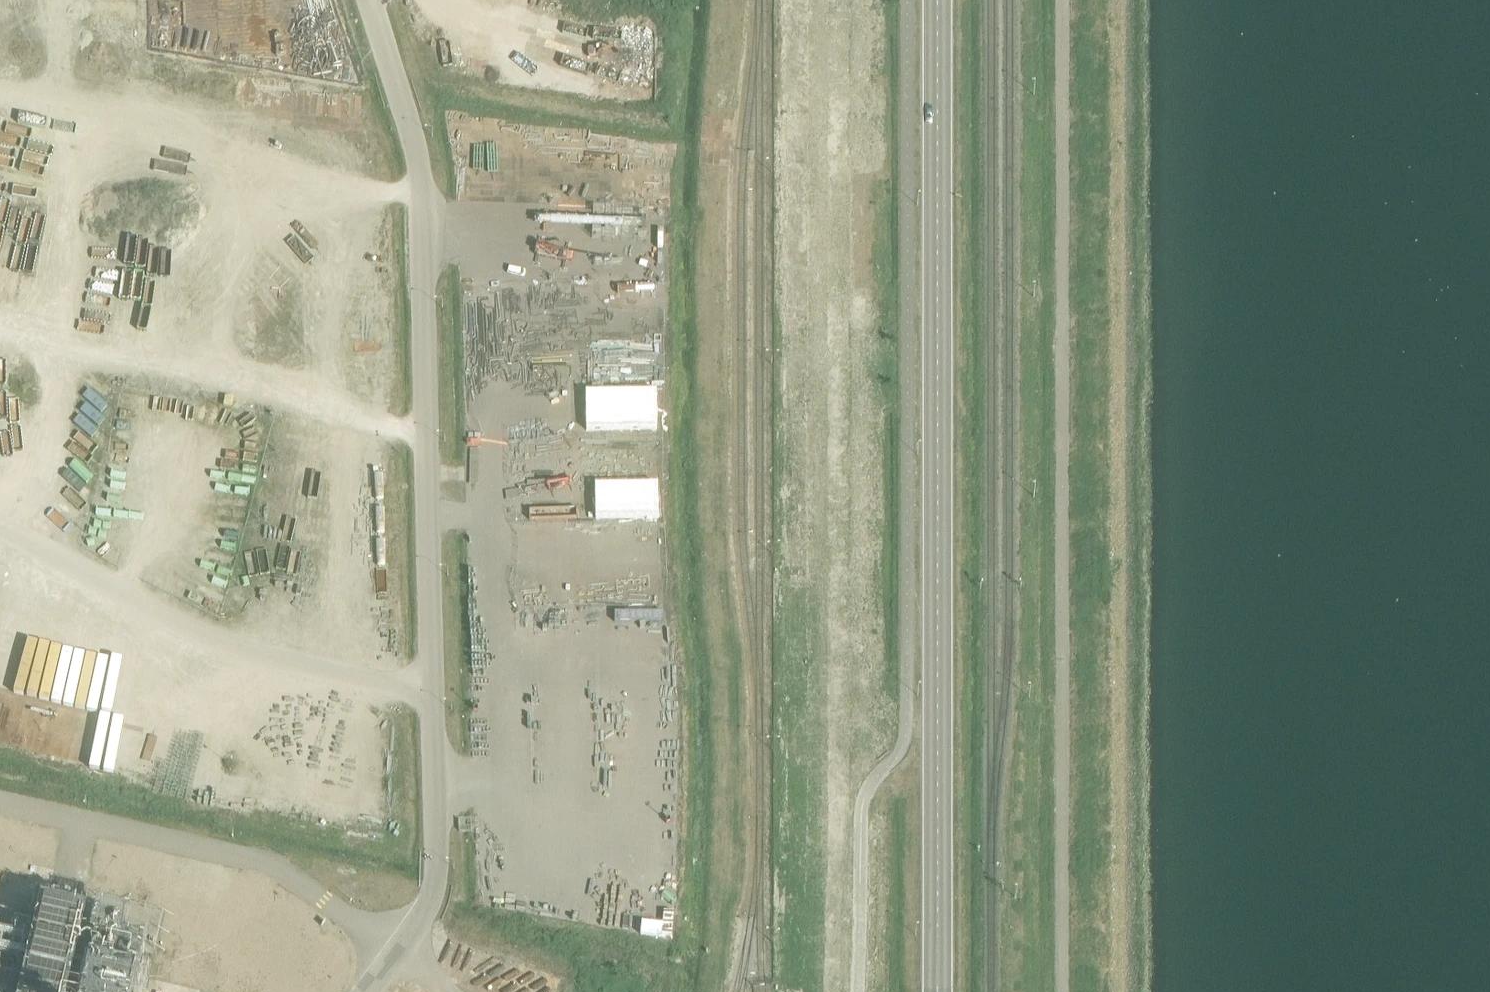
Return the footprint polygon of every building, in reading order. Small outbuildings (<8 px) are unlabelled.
[(672,934),(674,911),(654,910),(652,933),(672,934)] [(146,959),(146,935),(131,935),(131,914),(51,914),(51,931),(41,931),(41,958),(146,959)] [(132,969),(110,969),(110,991),(132,991),(132,969)]
